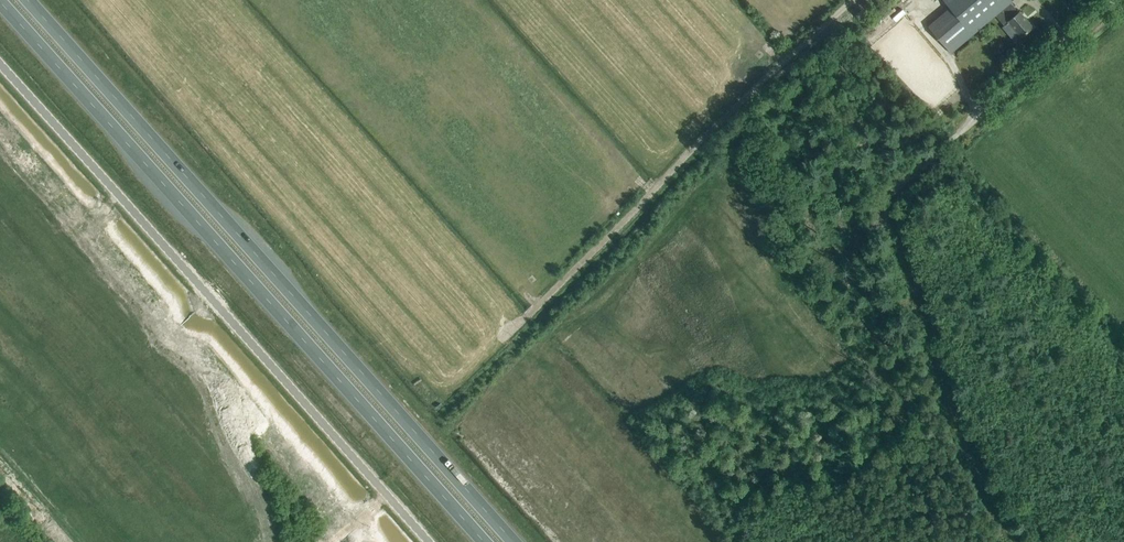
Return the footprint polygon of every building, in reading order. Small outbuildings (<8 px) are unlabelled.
[(1010,4),(1012,2),(1010,0),(942,0),(951,10),(929,28),(952,55),(996,18),(1004,26),(1008,22),(1021,37),(1032,28),(1019,13),(1018,13),(1010,4)]
